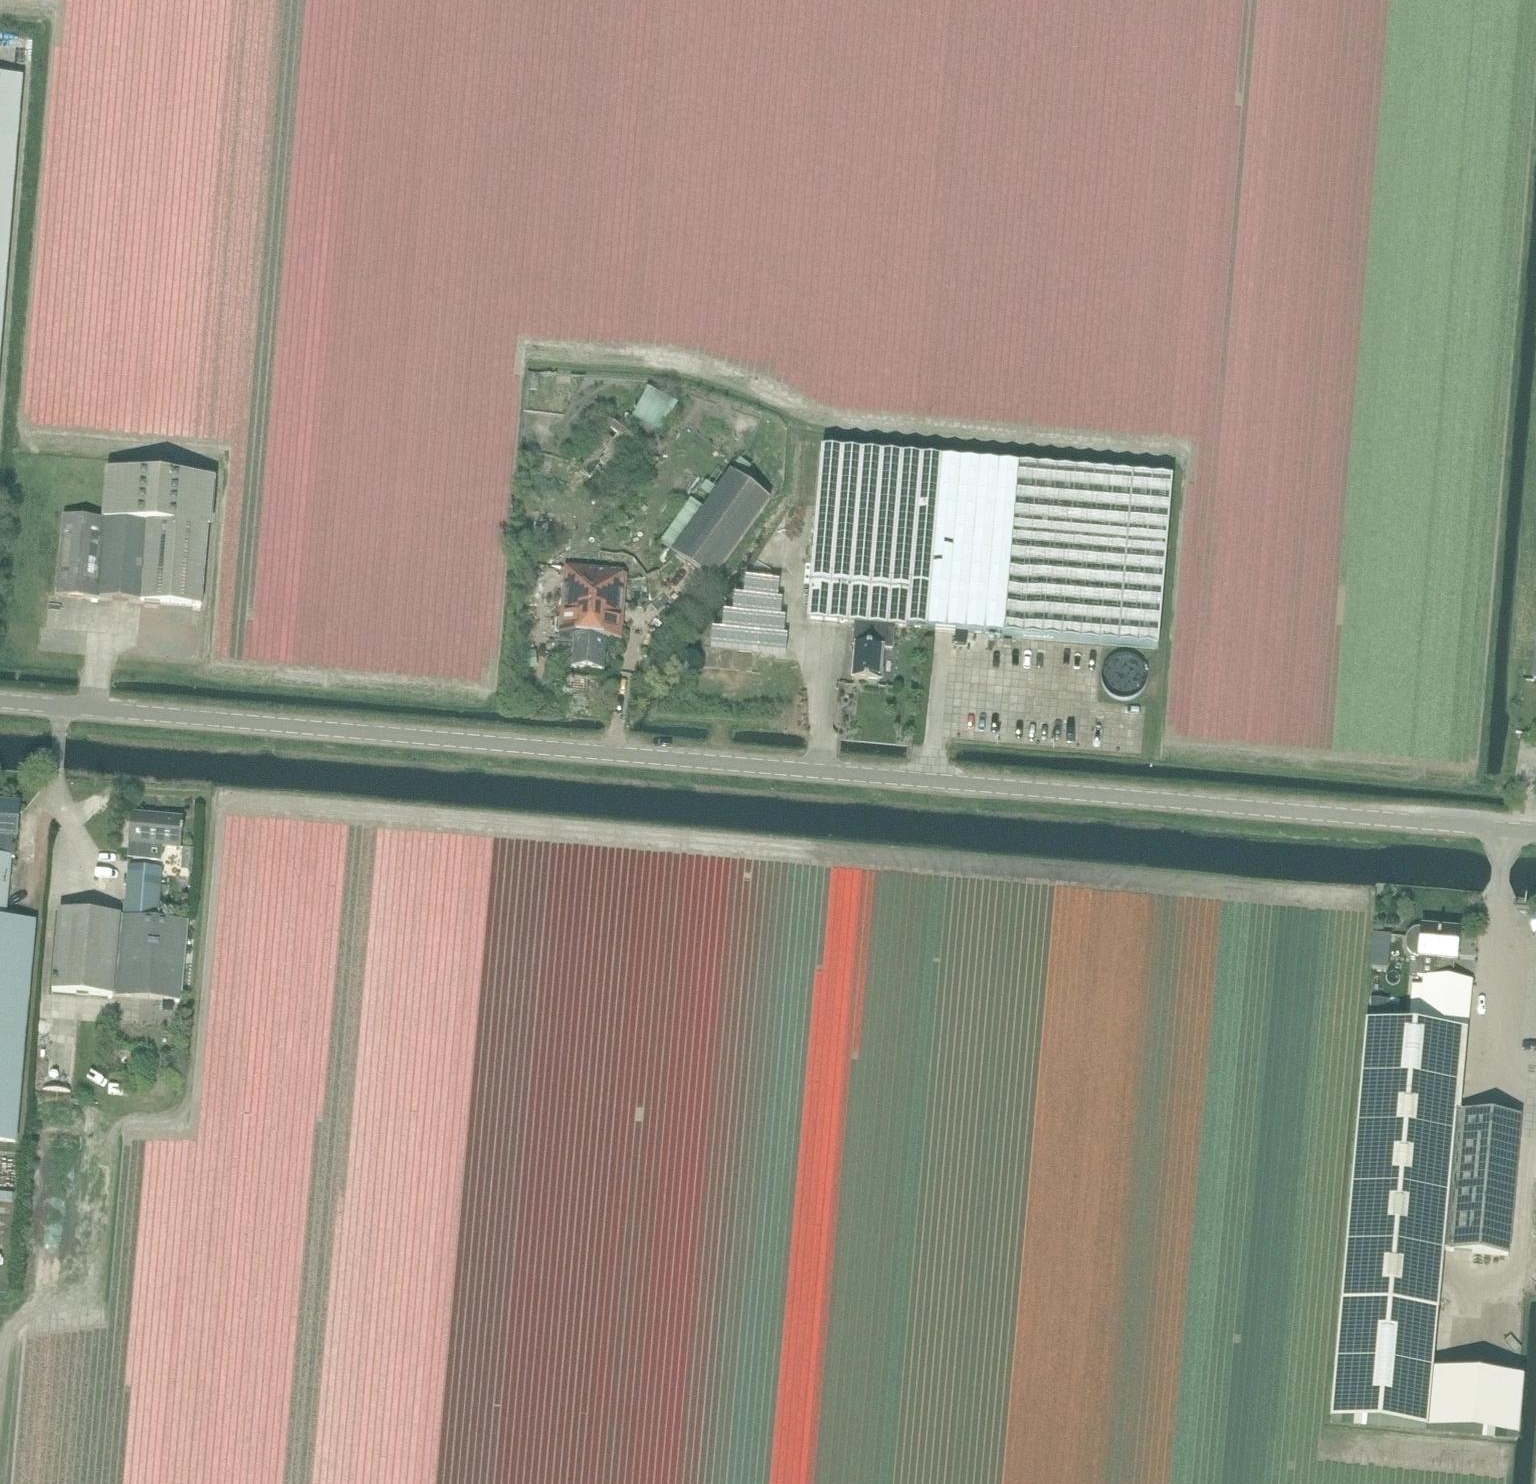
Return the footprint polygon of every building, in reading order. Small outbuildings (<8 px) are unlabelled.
[(0,76),(0,360),(23,78),(0,76)] [(678,405),(648,389),(635,414),(665,430),(668,424),(671,426),(674,421),(670,419),(678,405)] [(603,488),(638,440),(603,414),(568,463),(603,488)] [(1158,649),(1172,479),(821,450),(807,620),(856,624),(874,625),(894,627),(1158,649)] [(202,609),(212,481),(111,472),(107,520),(64,516),(58,596),(194,608),(194,612),(201,612),(202,609)] [(770,501),(731,473),(673,555),(712,583),(770,501)] [(608,575),(608,571),(565,568),(559,635),(561,635),(560,643),(573,644),(570,668),(605,671),(607,639),(621,640),(626,577),(608,575)] [(785,640),(788,570),(762,569),(761,586),(746,585),(745,603),(738,603),(737,621),(722,620),(721,637),(785,640)] [(894,627),(874,625),(856,624),(854,646),(857,646),(855,680),(880,682),(883,649),(892,650),(894,627)] [(20,804),(0,802),(0,1142),(18,1144),(36,924),(6,921),(11,858),(15,858),(20,804)] [(181,849),(183,819),(133,815),(131,845),(144,846),(143,855),(161,856),(162,848),(181,849)] [(113,996),(181,1002),(188,923),(134,918),(134,916),(158,918),(162,870),(129,867),(124,917),(120,917),(120,916),(60,911),(52,992),(113,997),(113,996)] [(1350,1209),(1341,1304),(1437,1312),(1439,1300),(1443,1251),(1455,1252),(1508,1257),(1512,1209),(1520,1117),(1503,1116),(1461,1112),(1463,1093),(1472,981),(1453,979),(1455,962),(1456,962),(1459,932),(1422,928),(1422,930),(1418,930),(1413,931),(1409,935),(1407,938),(1407,946),(1408,950),(1411,954),(1415,956),(1420,956),(1418,976),(1425,977),(1424,986),(1412,985),(1409,1026),(1382,1024),(1366,1023),(1350,1209)] [(78,1083),(80,1000),(53,999),(50,1082),(78,1083)] [(10,1149),(8,1168),(19,1169),(20,1150),(10,1149)]
